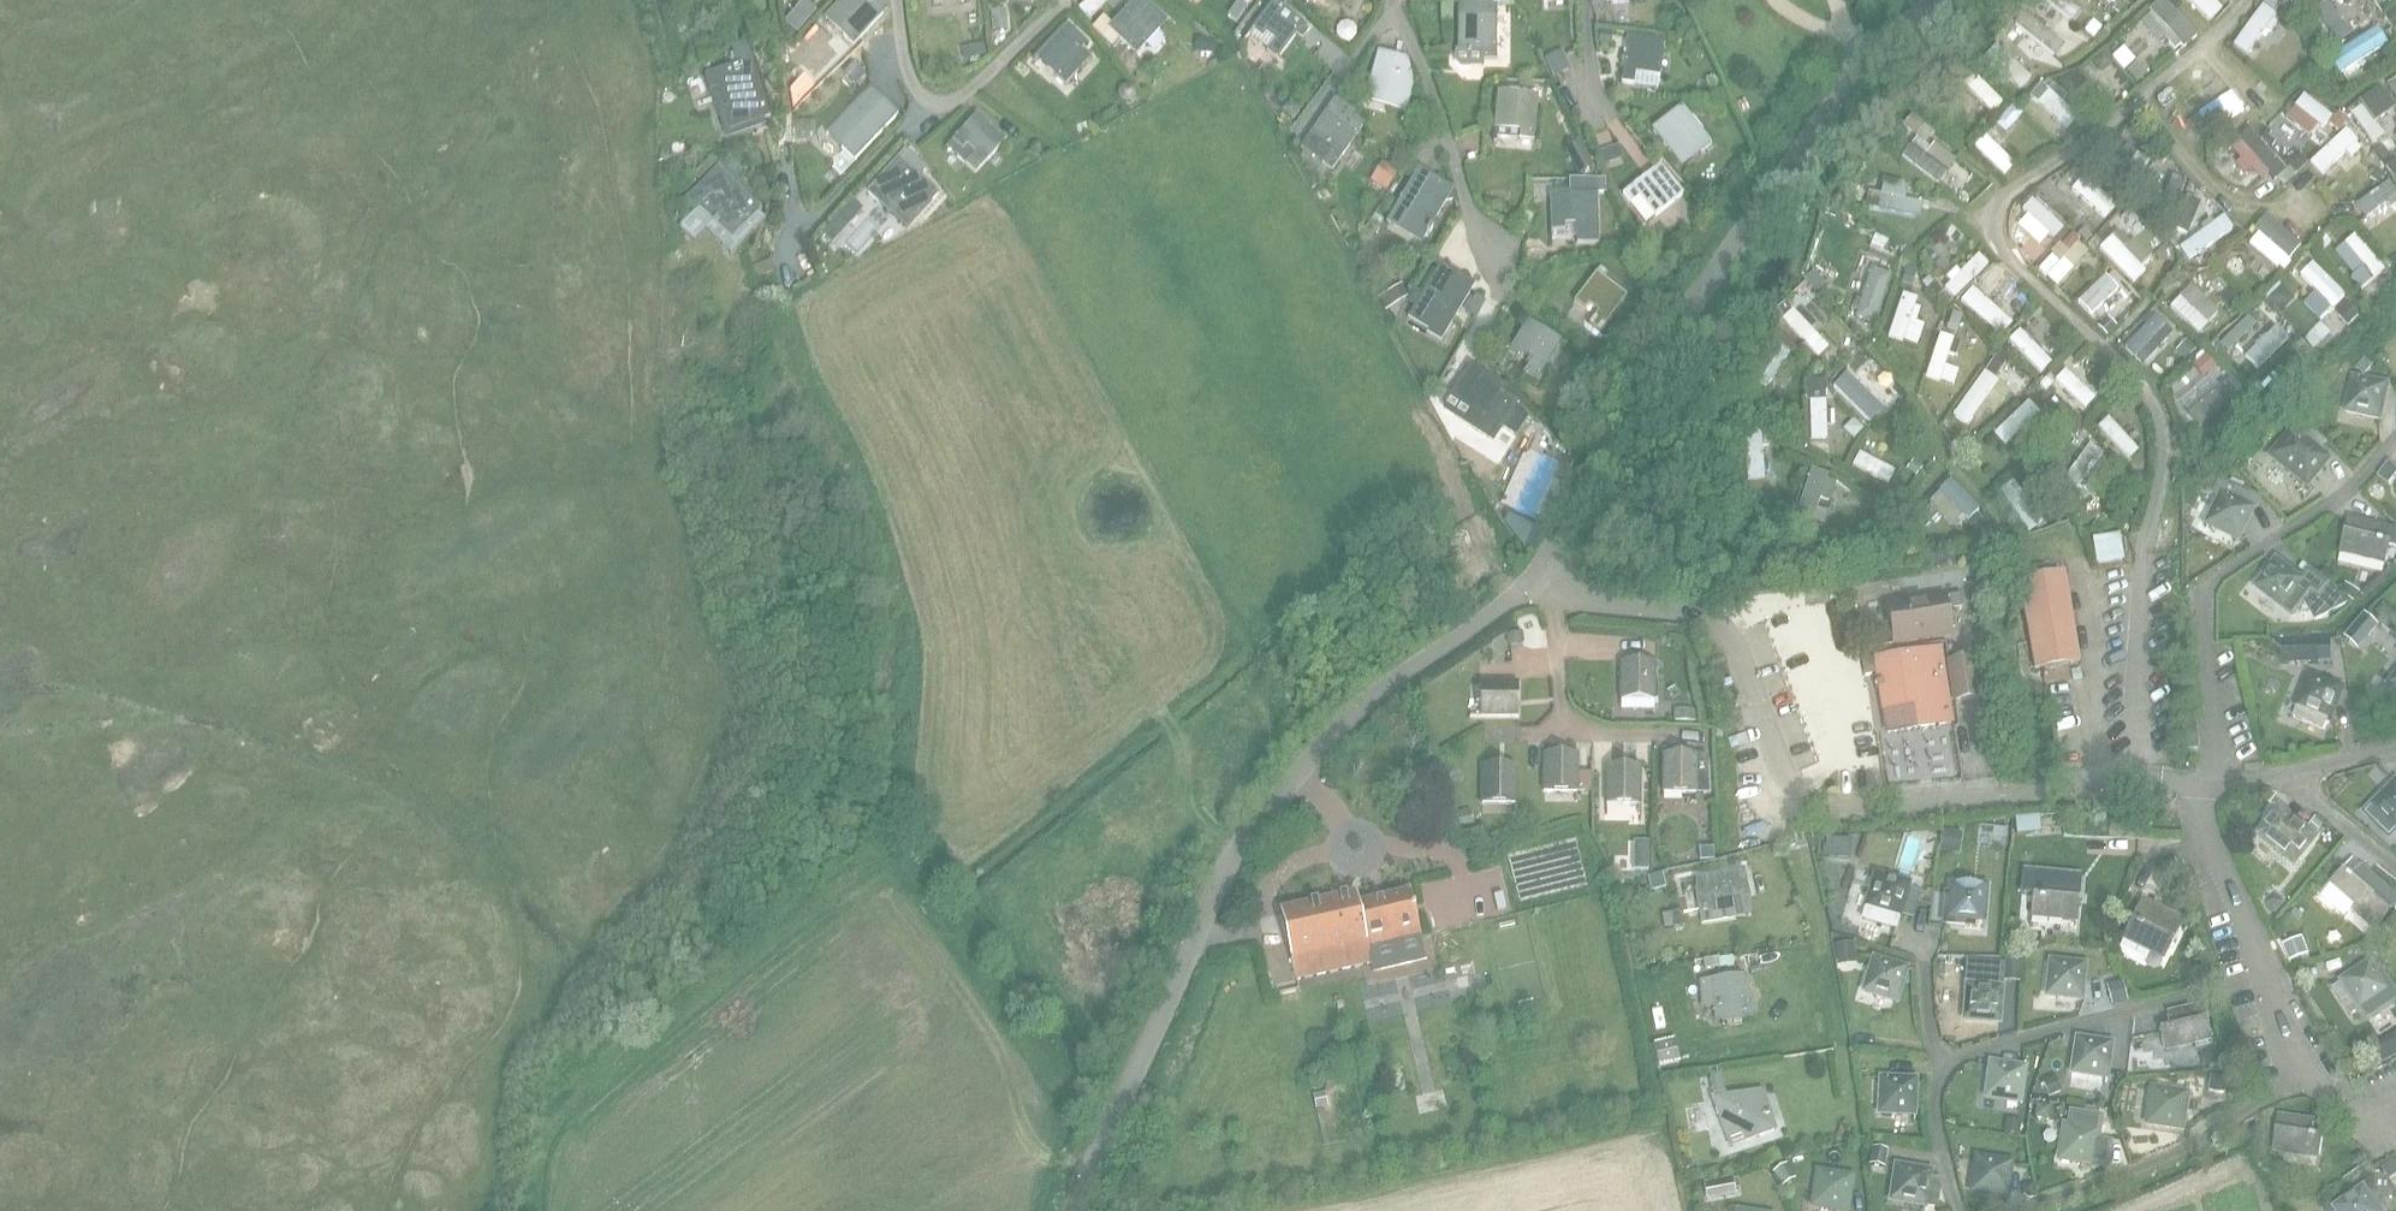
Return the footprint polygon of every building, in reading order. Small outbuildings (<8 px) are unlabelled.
[(857,39),(887,8),(879,0),(841,0),(832,9),(826,14),(844,32),(847,29),(857,39)] [(1107,1),(1105,0),(1087,0),(1077,10),(1087,20),(1097,11),(1107,1)] [(1134,50),(1158,25),(1150,18),(1156,12),(1143,0),(1132,0),(1109,24),(1127,42),(1126,44),(1134,50)] [(2066,0),(2046,0),(2071,21),(2079,11),(2066,0)] [(2148,8),(2184,48),(2197,36),(2165,0),(2158,0),(2148,8)] [(2209,21),(2222,9),(2213,0),(2189,0),(2209,21)] [(802,1),(783,21),(796,33),(814,12),(802,1)] [(1266,11),(1252,29),(1263,37),(1267,32),(1276,39),(1265,52),(1275,60),(1284,48),(1294,35),(1302,40),(1309,30),(1300,21),(1274,1),(1266,11)] [(2013,3),(2004,12),(2012,20),(2021,11),(2013,3)] [(1482,44),(1482,59),(1495,59),(1495,4),(1456,4),(1455,51),(1470,52),(1470,43),(1482,44)] [(2276,14),(2262,4),(2232,46),(2246,56),(2276,14)] [(1006,7),(991,9),(993,28),(1008,27),(1006,7)] [(2311,7),(2299,16),(2323,48),(2335,39),(2311,7)] [(2384,17),(2391,29),(2395,26),(2395,9),(2384,17)] [(2063,45),(2022,11),(2014,22),(2054,55),(2063,45)] [(2286,16),(2280,24),(2289,31),(2295,22),(2286,16)] [(1690,19),(1681,24),(1687,36),(1696,31),(1690,19)] [(1337,29),(1337,35),(1340,40),(1346,43),(1352,41),(1356,36),(1356,30),(1353,25),(1347,22),(1341,24),(1337,29)] [(1039,54),(1058,72),(1056,74),(1065,83),(1090,56),(1080,47),(1085,42),(1067,24),(1039,54)] [(2377,27),(2328,57),(2338,73),(2387,43),(2377,27)] [(1977,28),(1967,39),(1980,51),(1990,41),(1977,28)] [(1599,30),(1598,42),(1610,44),(1612,31),(1599,30)] [(1627,36),(1621,83),(1634,84),(1635,74),(1660,77),(1664,41),(1627,36)] [(1196,40),(1195,54),(1219,56),(1219,47),(1211,41),(1196,40)] [(744,43),(729,48),(734,62),(749,58),(744,43)] [(1995,43),(1983,55),(2018,90),(2031,77),(1995,43)] [(986,44),(964,47),(966,58),(988,54),(986,44)] [(1545,58),(1554,76),(1571,68),(1562,50),(1545,58)] [(1367,92),(1365,100),(1387,106),(1400,110),(1406,111),(1410,96),(1414,81),(1406,65),(1377,57),(1367,92)] [(751,59),(704,74),(709,89),(715,87),(729,130),(769,117),(751,59)] [(2136,62),(2126,71),(2136,83),(2146,74),(2136,62)] [(852,64),(842,75),(853,85),(863,74),(852,64)] [(1975,74),(1964,86),(1996,117),(2007,106),(1975,74)] [(868,89),(828,130),(854,156),(894,115),(868,89)] [(2081,117),(2047,89),(2036,103),(2070,130),(2081,117)] [(1533,105),(1535,96),(1521,95),(1497,93),(1493,138),(1530,141),(1533,105)] [(2332,115),(2303,93),(2293,106),(2322,128),(2332,115)] [(1334,99),(1301,144),(1321,159),(1320,161),(1328,167),(1361,123),(1353,117),(1356,114),(1334,99)] [(1289,100),(1279,110),(1289,119),(1298,109),(1289,100)] [(2364,103),(2351,112),(2370,143),(2384,134),(2364,103)] [(1684,150),(1704,135),(1682,106),(1651,129),(1681,167),(1691,159),(1684,150)] [(2014,107),(2007,114),(2015,122),(2022,115),(2014,107)] [(2339,112),(2329,124),(2338,132),(2348,120),(2339,112)] [(977,113),(951,141),(952,142),(962,152),(968,146),(976,153),(968,162),(965,165),(975,174),(1006,140),(977,113)] [(1911,115),(1902,126),(1913,135),(1922,124),(1911,115)] [(2249,127),(2237,137),(2275,180),(2286,169),(2249,127)] [(2357,141),(2345,128),(2309,162),(2322,175),(2357,141)] [(1984,134),(1973,145),(2003,175),(2015,164),(1984,134)] [(1034,142),(1030,146),(1030,151),(1034,155),(1039,155),(1043,151),(1043,146),(1039,142),(1034,142)] [(1910,142),(1900,155),(1938,184),(1947,171),(1910,142)] [(1579,143),(1564,152),(1578,176),(1593,168),(1579,143)] [(2383,147),(2375,154),(2382,163),(2390,156),(2383,147)] [(905,150),(867,190),(895,217),(909,202),(920,212),(937,193),(919,176),(925,169),(905,150)] [(2297,151),(2286,161),(2295,172),(2307,162),(2297,151)] [(2148,160),(2136,152),(2117,177),(2129,186),(2148,160)] [(2385,166),(2395,180),(2395,159),(2395,158),(2385,166)] [(1382,161),(1370,182),(1386,192),(1398,171),(1382,161)] [(1639,198),(1654,216),(1682,194),(1660,166),(1623,194),(1631,204),(1639,198)] [(715,168),(679,202),(692,214),(697,209),(728,242),(758,214),(715,168)] [(2374,168),(2369,178),(2379,183),(2384,174),(2374,168)] [(1414,227),(1410,234),(1422,241),(1452,190),(1419,170),(1393,214),(1414,227)] [(2187,180),(2174,175),(2159,212),(2172,218),(2187,180)] [(1569,196),(1550,197),(1552,234),(1566,233),(1565,227),(1577,226),(1577,246),(1600,245),(1598,195),(1606,194),(1605,180),(1568,182),(1569,196)] [(2388,180),(2355,203),(2366,217),(2395,195),(2395,191),(2388,180)] [(1850,185),(1845,195),(1858,203),(1864,193),(1850,185)] [(2056,186),(2043,200),(2075,229),(2087,216),(2056,186)] [(2148,189),(2142,204),(2158,211),(2164,196),(2148,189)] [(1918,217),(1921,203),(1867,191),(1864,206),(1918,217)] [(1703,205),(1714,217),(1726,207),(1715,195),(1703,205)] [(2063,227),(2031,198),(2021,209),(2053,238),(2063,227)] [(837,218),(847,227),(863,210),(853,200),(837,218)] [(2179,212),(2173,228),(2187,234),(2194,218),(2179,212)] [(2233,228),(2223,214),(2179,247),(2188,260),(2233,228)] [(2266,214),(2253,229),(2289,259),(2301,245),(2266,214)] [(2083,229),(2077,237),(2082,242),(2085,244),(2091,237),(2083,229)] [(2073,233),(2062,245),(2071,253),(2082,242),(2077,237),(2073,233)] [(2386,268),(2355,233),(2331,254),(2362,290),(2386,268)] [(2323,234),(2313,242),(2320,250),(2330,243),(2323,234)] [(2144,271),(2110,236),(2098,248),(2132,283),(2144,271)] [(2225,247),(2213,256),(2218,263),(2230,255),(2225,247)] [(2057,285),(2072,268),(2054,251),(2038,268),(2057,285)] [(1954,297),(1988,264),(1977,253),(1943,286),(1954,297)] [(770,258),(754,264),(759,275),(774,269),(770,258)] [(1650,267),(1657,281),(1669,275),(1662,261),(1650,267)] [(2345,296),(2312,262),(2299,274),(2333,308),(2345,296)] [(1408,303),(1415,308),(1413,310),(1434,322),(1433,323),(1447,330),(1474,285),(1440,264),(1421,295),(1415,291),(1408,303)] [(1871,267),(1855,316),(1873,322),(1889,273),(1871,267)] [(1905,271),(1901,282),(1911,285),(1915,274),(1905,271)] [(1586,324),(1599,333),(1627,296),(1596,272),(1570,306),(1589,321),(1586,324)] [(1814,272),(1805,280),(1817,293),(1826,285),(1814,272)] [(1998,275),(1986,277),(1988,287),(1999,285),(1998,275)] [(2117,288),(2106,277),(2079,303),(2090,314),(2117,288)] [(1932,281),(1924,290),(1932,297),(1940,288),(1932,281)] [(1379,297),(1386,309),(1410,296),(1404,284),(1379,297)] [(1960,300),(2000,335),(2012,322),(1971,286),(1960,300)] [(2129,288),(2113,304),(2129,316),(2143,302),(2129,288)] [(2235,289),(2219,300),(2227,313),(2243,302),(2235,289)] [(1917,297),(1902,292),(1887,337),(1902,342),(1917,297)] [(2179,295),(2169,306),(2198,334),(2208,324),(2179,295)] [(2349,304),(2338,315),(2349,327),(2361,316),(2349,304)] [(1775,308),(1766,316),(1776,326),(1785,318),(1775,308)] [(1953,311),(1947,328),(1957,331),(1963,314),(1953,311)] [(2165,325),(2154,315),(2124,347),(2135,357),(2165,325)] [(2248,315),(2234,329),(2242,338),(2256,324),(2248,315)] [(2108,316),(2098,326),(2107,335),(2117,325),(2108,316)] [(1707,317),(1697,331),(1707,338),(1717,324),(1707,317)] [(1533,357),(1525,370),(1535,377),(1558,341),(1527,321),(1509,351),(1519,357),(1523,351),(1533,357)] [(2051,363),(2018,329),(2008,339),(2040,373),(2051,363)] [(1939,333),(1924,377),(1938,382),(1953,337),(1939,333)] [(2054,336),(2046,344),(2058,357),(2067,348),(2054,336)] [(2186,339),(2175,350),(2185,359),(2196,348),(2186,339)] [(1750,376),(1766,387),(1789,352),(1774,342),(1750,376)] [(2379,350),(2373,356),(2380,363),(2386,357),(2379,350)] [(2206,353),(2193,365),(2203,376),(2216,364),(2206,353)] [(1996,354),(1985,370),(1994,377),(2005,360),(1996,354)] [(2364,357),(2355,368),(2365,376),(2374,365),(2364,357)] [(1598,363),(1597,362),(1595,361),(1592,361),(1591,361),(1588,362),(1587,364),(1585,367),(1585,369),(1586,370),(1586,371),(1587,373),(1587,374),(1588,375),(1592,376),(1594,376),(1597,375),(1598,374),(1599,373),(1600,369),(1600,367),(1599,364),(1599,363),(1598,363)] [(1451,397),(1443,410),(1475,431),(1486,438),(1492,442),(1501,427),(1515,436),(1526,419),(1513,410),(1507,406),(1496,399),(1504,388),(1471,367),(1451,397)] [(2054,379),(2085,408),(2095,397),(2064,368),(2054,379)] [(1998,381),(1984,370),(1951,415),(1966,426),(1998,381)] [(1873,404),(1843,376),(1833,386),(1863,415),(1873,404)] [(2045,378),(2039,385),(2045,391),(2051,384),(2045,378)] [(1827,379),(1806,379),(1807,400),(1827,400),(1827,379)] [(2238,392),(2227,379),(2183,416),(2194,429),(2238,392)] [(2346,412),(2380,420),(2387,387),(2354,380),(2346,412)] [(2040,413),(2027,400),(1992,433),(2004,446),(2040,413)] [(1810,440),(1826,439),(1825,401),(1809,401),(1810,440)] [(2050,401),(2042,409),(2049,417),(2058,409),(2050,401)] [(2288,429),(2267,454),(2296,479),(2307,487),(2328,461),(2318,453),(2293,432),(2301,423),(2289,414),(2281,423),(2288,429)] [(2097,426),(2127,460),(2138,450),(2108,416),(2097,426)] [(2070,424),(2063,432),(2072,440),(2079,431),(2070,424)] [(1761,430),(1743,431),(1746,481),(1764,480),(1761,430)] [(2102,454),(2088,444),(2060,483),(2073,492),(2102,454)] [(1894,470),(1858,452),(1851,465),(1887,483),(1894,470)] [(2378,475),(2388,483),(2395,474),(2395,466),(2389,460),(2378,475)] [(1810,468),(1793,517),(1809,522),(1826,474),(1810,468)] [(1998,490),(2023,525),(2035,517),(2010,481),(1998,490)] [(2206,525),(2236,541),(2257,502),(2219,481),(2214,492),(2222,496),(2206,525)] [(1955,530),(1976,508),(1950,482),(1929,504),(1955,530)] [(2119,507),(2109,518),(2123,531),(2133,519),(2119,507)] [(1507,513),(1502,523),(1523,549),(1534,525),(1507,513)] [(1975,514),(1966,523),(1974,531),(1983,522),(1975,514)] [(2339,553),(2385,564),(2390,545),(2395,547),(2395,529),(2348,517),(2339,553)] [(1769,518),(1766,532),(1781,536),(1784,522),(1769,518)] [(2118,536),(2094,539),(2097,562),(2121,559),(2118,536)] [(2277,562),(2256,588),(2294,617),(2304,604),(2315,621),(2347,604),(2329,586),(2330,584),(2308,568),(2300,580),(2277,562)] [(2021,583),(2035,671),(2079,664),(2065,575),(2021,583)] [(2346,584),(2340,593),(2355,603),(2361,593),(2346,584)] [(1913,643),(1913,641),(1952,635),(1948,609),(1962,608),(1960,595),(1946,596),(1945,593),(1885,602),(1892,646),(1913,643)] [(2385,603),(2376,613),(2378,615),(2385,621),(2391,614),(2391,609),(2388,606),(2385,603)] [(2364,614),(2344,638),(2358,651),(2379,627),(2364,614)] [(1507,634),(1509,645),(1523,643),(1522,632),(1507,634)] [(2332,648),(2318,649),(2318,664),(2332,664),(2332,648)] [(1862,661),(1864,676),(1877,673),(1882,703),(1915,697),(1920,727),(1950,722),(1939,649),(1876,659),(1862,661)] [(1947,661),(1953,701),(1981,697),(1975,657),(1947,661)] [(1620,661),(1620,700),(1654,700),(1654,661),(1620,661)] [(2297,709),(2328,721),(2341,690),(2310,678),(2297,709)] [(1479,683),(1479,716),(1518,716),(1518,683),(1479,683)] [(1674,721),(1695,721),(1695,710),(1674,710),(1674,721)] [(2198,731),(2183,732),(2184,749),(2199,748),(2198,731)] [(1543,792),(1576,792),(1576,790),(1589,791),(1589,774),(1577,773),(1577,754),(1543,754),(1543,792)] [(1662,793),(1696,793),(1710,792),(1711,773),(1697,774),(1696,754),(1662,754),(1662,793)] [(1481,765),(1481,804),(1515,804),(1515,765),(1481,765)] [(1605,804),(1639,805),(1639,766),(1606,766),(1605,804)] [(2364,817),(2387,840),(2395,831),(2395,784),(2373,807),(2364,817)] [(1455,813),(1461,830),(1474,826),(1469,809),(1455,813)] [(2280,810),(2260,836),(2286,855),(2292,848),(2301,855),(2315,836),(2280,810)] [(1941,833),(1939,850),(1952,852),(1954,834),(1941,833)] [(1713,846),(1699,847),(1700,860),(1714,859),(1713,846)] [(1633,855),(1633,869),(1647,870),(1647,855),(1633,855)] [(2350,862),(2344,870),(2353,877),(2359,870),(2350,862)] [(1742,868),(1695,878),(1695,896),(1701,922),(1749,914),(1748,897),(1742,868)] [(2331,885),(2356,906),(2352,910),(2377,931),(2395,908),(2395,899),(2360,869),(2359,870),(2353,877),(2344,870),(2331,885)] [(2029,915),(2078,920),(2082,879),(2034,874),(2034,875),(2022,874),(2019,896),(2031,897),(2029,915)] [(1869,909),(1865,920),(1897,929),(1900,918),(1901,914),(1913,918),(1921,890),(1909,886),(1877,877),(1869,909)] [(1951,919),(1984,922),(1986,888),(1953,886),(1951,919)] [(1279,910),(1290,959),(1291,959),(1296,980),(1372,962),(1366,940),(1394,934),(1396,943),(1421,938),(1410,890),(1358,902),(1355,892),(1279,910)] [(2264,904),(2276,914),(2286,902),(2274,892),(2264,904)] [(2123,937),(2167,957),(2180,929),(2148,913),(2151,907),(2140,901),(2123,937)] [(1671,912),(1661,913),(1664,928),(1684,925),(1681,910),(1671,911),(1671,912)] [(2302,939),(2283,946),(2289,962),(2308,955),(2302,939)] [(1853,942),(1835,945),(1838,965),(1856,963),(1853,942)] [(1704,959),(1705,969),(1719,967),(1719,968),(1734,967),(1732,955),(1704,959)] [(2006,959),(2004,982),(2021,983),(2023,960),(2006,959)] [(1866,992),(1898,1002),(1908,971),(1876,961),(1866,992)] [(1967,962),(1965,986),(1968,987),(1966,1021),(1998,1023),(2001,989),(2003,965),(1967,962)] [(2048,997),(2081,1000),(2085,966),(2052,963),(2048,997)] [(2343,982),(2361,1010),(2368,1021),(2395,1003),(2395,996),(2375,963),(2371,965),(2343,982)] [(1749,996),(1750,991),(1744,977),(1700,984),(1704,1008),(1719,1006),(1719,1008),(1720,1008),(1721,1016),(1739,1014),(1741,1017),(1754,1013),(1749,996)] [(2121,982),(2106,985),(2111,1005),(2126,1001),(2121,982)] [(2160,1031),(2165,1050),(2212,1038),(2204,1007),(2168,1017),(2171,1028),(2160,1031)] [(2374,1048),(2381,1061),(2395,1053),(2395,1036),(2374,1048)] [(1671,1038),(1652,1043),(1658,1066),(1676,1062),(1671,1038)] [(2074,1074),(2107,1078),(2112,1045),(2079,1041),(2074,1074)] [(2218,1049),(2199,1055),(2203,1068),(2222,1062),(2218,1049)] [(1989,1098),(2020,1103),(2027,1072),(1995,1066),(1989,1098)] [(1722,1072),(1709,1074),(1712,1095),(1725,1093),(1722,1072)] [(2210,1074),(2208,1090),(2223,1092),(2225,1076),(2210,1074)] [(2055,1078),(2042,1084),(2047,1098),(2061,1092),(2055,1078)] [(1882,1114),(1915,1115),(1916,1104),(1923,1104),(1923,1087),(1916,1087),(1917,1083),(1883,1081),(1882,1114)] [(2149,1126),(2182,1130),(2187,1098),(2153,1092),(2149,1126)] [(1774,1132),(1772,1126),(1763,1094),(1723,1101),(1715,1102),(1718,1117),(1723,1116),(1726,1141),(1743,1136),(1745,1141),(1774,1132)] [(2036,1106),(2034,1119),(2047,1121),(2048,1108),(2036,1106)] [(2062,1129),(2058,1162),(2091,1167),(2108,1170),(2112,1141),(2095,1139),(2096,1134),(2098,1116),(2070,1112),(2067,1130),(2062,1129)] [(2325,1136),(2313,1134),(2315,1123),(2279,1117),(2274,1150),(2321,1156),(2325,1136)] [(2007,1120),(2005,1134),(2019,1135),(2021,1122),(2007,1120)] [(1871,1148),(1869,1165),(1884,1167),(1887,1150),(1871,1148)] [(2363,1153),(2354,1158),(2358,1167),(2368,1161),(2363,1153)] [(2381,1167),(2390,1178),(2395,1173),(2395,1165),(2392,1159),(2381,1167)] [(1970,1192),(2002,1199),(2008,1166),(1977,1160),(1970,1192)] [(1786,1165),(1772,1174),(1781,1188),(1795,1179),(1786,1165)] [(1898,1168),(1893,1200),(1926,1206),(1937,1208),(1942,1181),(1931,1179),(1932,1173),(1898,1168)] [(1814,1206),(1843,1210),(1847,1210),(1852,1180),(1820,1174),(1814,1206)] [(1731,1178),(1703,1184),(1707,1202),(1735,1196),(1731,1178)] [(2341,1210),(2380,1210),(2365,1188),(2338,1207),(2341,1210)]
